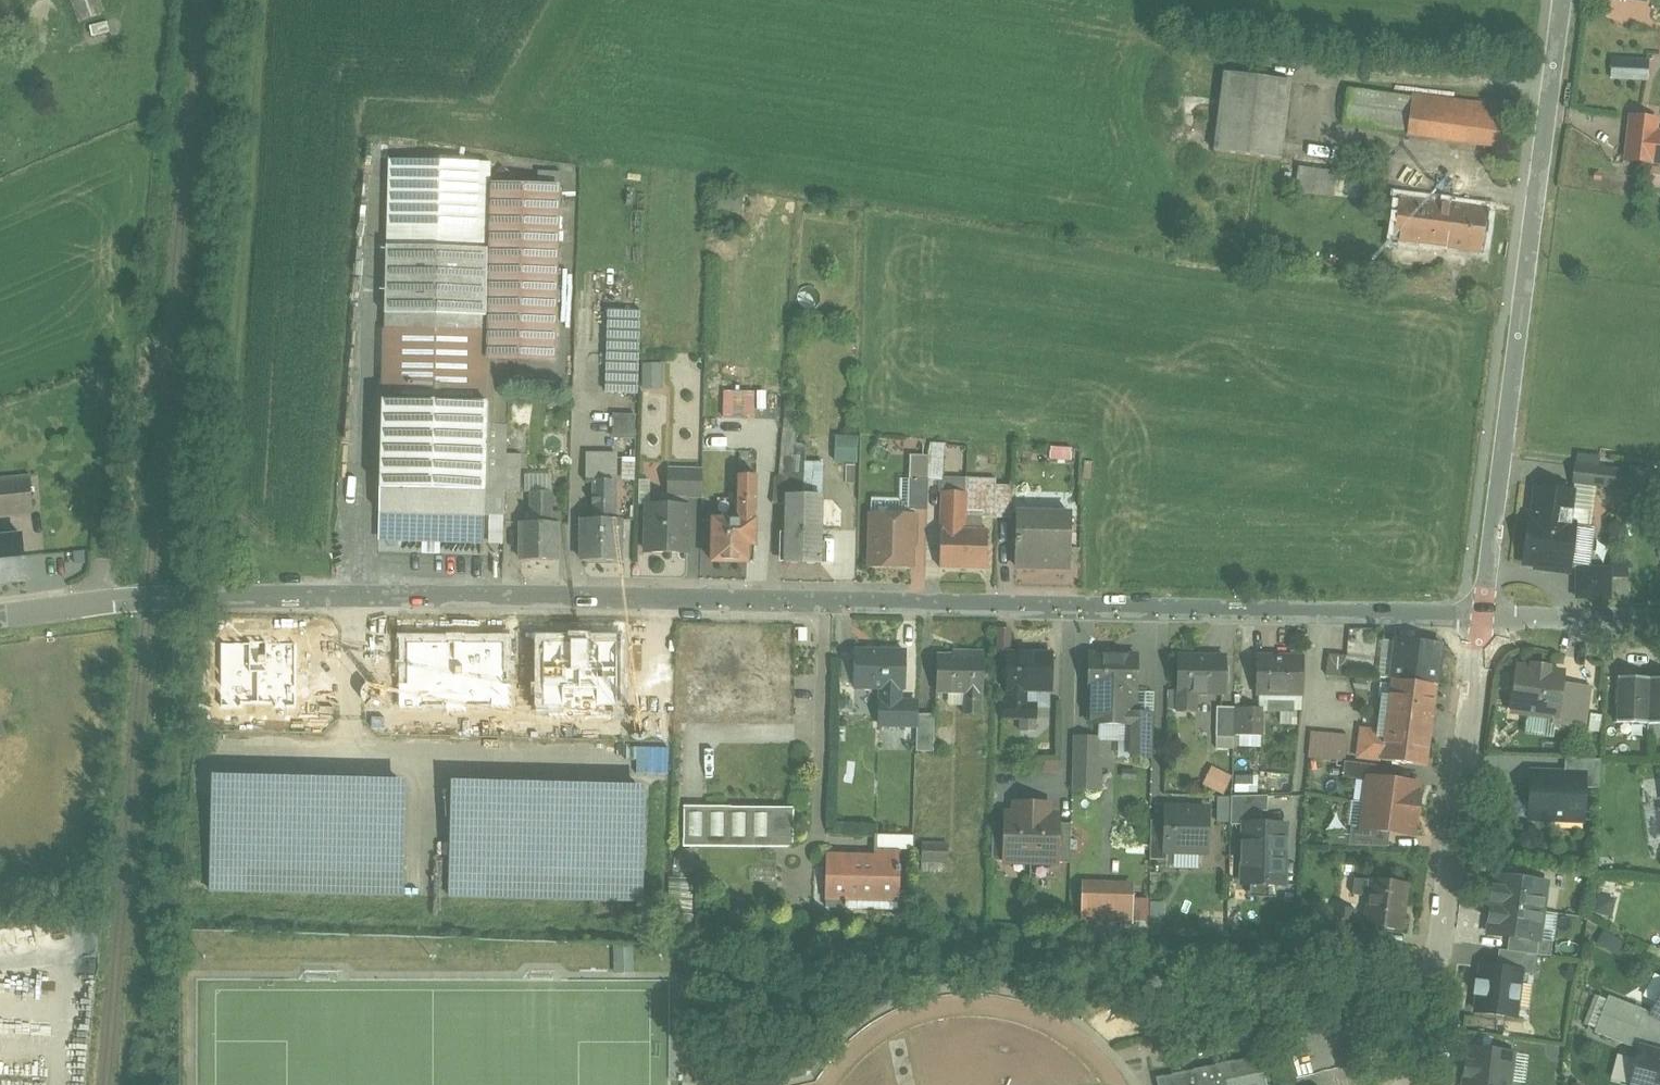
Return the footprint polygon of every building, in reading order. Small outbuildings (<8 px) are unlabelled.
[(106,16),(103,0),(73,0),(78,22),(106,16)] [(1613,59),(1612,79),(1650,81),(1651,62),(1613,59)] [(1291,82),(1227,73),(1220,122),(1216,151),(1282,160),(1286,131),(1285,131),(1291,82)] [(1413,98),(1349,89),(1344,123),(1408,132),(1408,135),(1498,147),(1503,108),(1413,96),(1413,98)] [(1632,117),(1627,160),(1659,163),(1659,132),(1657,131),(1659,120),(1632,117)] [(492,162),(390,160),(388,248),(490,250),(492,184),(492,162)] [(1331,171),(1300,166),(1297,191),(1328,195),(1331,171)] [(1651,168),(1649,182),(1659,183),(1659,169),(1651,168)] [(1362,175),(1331,171),(1328,195),(1359,199),(1362,175)] [(560,186),(492,184),(490,250),(489,315),(488,359),(556,361),(560,186)] [(1455,206),(1454,206),(1454,207),(1417,202),(1417,201),(1416,200),(1416,202),(1403,200),(1403,199),(1402,199),(1402,200),(1401,199),(1396,241),(1484,254),(1490,212),(1473,209),(1473,208),(1472,208),(1472,210),(1455,207),(1455,206)] [(490,250),(388,248),(386,312),(489,315),(490,250)] [(642,310),(610,310),(609,351),(641,351),(642,310)] [(489,315),(386,312),(382,488),(487,491),(506,492),(506,491),(507,453),(508,425),(489,425),(489,403),(487,403),(488,359),(489,315)] [(641,351),(609,351),(608,392),(640,393),(641,351)] [(801,411),(786,410),(780,478),(776,477),(774,503),(789,504),(789,500),(807,500),(807,448),(798,447),(801,411)] [(614,438),(640,439),(640,413),(614,413),(614,438)] [(839,462),(863,462),(863,435),(839,435),(839,462)] [(523,454),(507,453),(506,491),(522,492),(523,454)] [(636,459),(625,459),(624,479),(636,480),(636,459)] [(1633,473),(1577,466),(1574,490),(1575,490),(1576,482),(1631,489),(1633,473)] [(597,471),(586,470),(586,492),(596,492),(596,480),(597,471)] [(704,471),(669,470),(668,493),(668,494),(689,495),(703,495),(704,471)] [(759,476),(741,476),(740,498),(758,498),(757,516),(758,516),(759,476)] [(0,480),(0,515),(34,512),(30,477),(0,480)] [(725,477),(710,477),(709,509),(719,509),(720,492),(725,492),(725,477)] [(930,480),(911,479),(910,510),(930,510),(930,480)] [(596,480),(596,492),(595,517),(617,518),(617,481),(596,480)] [(1014,486),(997,485),(997,505),(997,518),(1012,518),(1014,486)] [(1574,490),(1537,486),(1533,519),(1571,524),(1574,504),(1575,490),(1574,490)] [(382,488),(381,512),(486,515),(487,491),(382,488)] [(554,493),(534,492),(533,522),(523,522),(523,559),(559,560),(560,523),(554,523),(554,493)] [(967,493),(943,492),(942,529),(966,529),(967,511),(967,493)] [(689,495),(668,494),(668,493),(662,493),(662,506),(650,505),(649,552),(689,553),(691,506),(688,506),(689,495)] [(758,498),(740,498),(739,520),(757,521),(757,516),(758,498)] [(807,500),(789,500),(789,504),(788,521),(786,564),(823,565),(824,522),(823,522),(824,501),(807,500)] [(1593,507),(1574,504),(1571,524),(1591,526),(1593,507)] [(979,512),(967,511),(966,529),(982,529),(982,517),(997,518),(997,505),(979,505),(979,512)] [(486,515),(381,512),(381,534),(486,537),(486,515)] [(1047,521),(1020,520),(1020,513),(1017,513),(1015,566),(1040,567),(1040,565),(1068,566),(1068,567),(1070,567),(1071,515),(1047,514),(1047,521)] [(916,516),(873,515),(871,565),(913,566),(914,536),(916,536),(916,516)] [(595,517),(585,517),(585,559),(622,559),(623,543),(626,543),(626,531),(623,531),(623,518),(595,517)] [(1533,519),(1531,519),(1531,520),(1526,563),(1526,564),(1551,567),(1551,570),(1570,573),(1570,569),(1570,568),(1573,548),(1578,544),(1579,532),(1575,528),(1576,526),(1597,528),(1597,527),(1591,526),(1571,524),(1533,519)] [(739,520),(717,520),(715,560),(758,561),(759,521),(739,520)] [(966,529),(942,529),(941,568),(988,569),(990,530),(966,529)] [(27,580),(22,536),(0,539),(0,583),(27,580)] [(1612,569),(1570,568),(1570,569),(1579,569),(1578,597),(1611,598),(1612,569)] [(1010,630),(997,629),(997,651),(1009,651),(1010,630)] [(538,711),(626,709),(624,635),(537,637),(538,711)] [(1443,646),(1398,640),(1393,680),(1438,686),(1443,646)] [(294,644),(220,643),(219,702),(292,704),(294,644)] [(504,646),(410,644),(409,702),(503,704),(504,646)] [(907,651),(857,650),(856,687),(881,687),(881,700),(901,700),(902,688),(906,688),(907,651)] [(961,656),(939,655),(938,690),(966,690),(983,690),(984,690),(984,652),(961,652),(961,656)] [(1054,654),(1010,653),(1009,690),(1011,690),(1011,703),(1029,704),(1030,691),(1054,691),(1054,654)] [(1138,655),(1092,654),(1091,692),(1092,692),(1091,723),(1134,725),(1137,725),(1137,714),(1137,693),(1138,655)] [(1226,657),(1181,656),(1180,711),(1197,711),(1198,693),(1226,694),(1226,657)] [(1303,657),(1259,657),(1258,692),(1303,693),(1303,657)] [(1549,671),(1535,669),(1536,666),(1534,665),(1533,669),(1519,667),(1514,711),(1558,717),(1559,717),(1563,684),(1565,673),(1551,671),(1551,668),(1549,667),(1549,671)] [(1651,678),(1619,677),(1618,723),(1650,724),(1651,678)] [(1651,678),(1650,724),(1659,724),(1659,678),(1651,678)] [(1438,686),(1393,680),(1386,733),(1363,730),(1360,757),(1428,766),(1428,765),(1438,686)] [(1590,688),(1563,684),(1559,717),(1558,717),(1557,723),(1585,727),(1590,688)] [(983,690),(966,690),(967,717),(984,717),(983,690)] [(1156,694),(1138,693),(1138,714),(1155,715),(1156,694)] [(708,698),(694,697),(694,713),(708,713),(708,698)] [(901,700),(881,700),(881,724),(918,725),(919,713),(919,701),(901,700)] [(1011,703),(1006,703),(1005,718),(1040,719),(1040,704),(1029,704),(1011,703)] [(1236,708),(1218,707),(1218,738),(1235,738),(1235,735),(1236,708)] [(1246,708),(1236,708),(1235,735),(1246,735),(1246,708)] [(1263,708),(1246,708),(1246,735),(1263,735),(1263,708)] [(936,714),(919,713),(918,725),(918,750),(935,751),(936,714)] [(1138,714),(1137,714),(1137,725),(1134,725),(1134,739),(1133,757),(1154,758),(1156,715),(1138,714)] [(1134,725),(1101,724),(1100,738),(1134,739),(1134,725)] [(1350,735),(1313,732),(1310,758),(1346,761),(1347,761),(1350,735)] [(1100,738),(1076,737),(1075,757),(1099,758),(1100,738)] [(1099,758),(1075,757),(1074,788),(1101,789),(1101,758),(1099,758)] [(1060,758),(1036,758),(1035,773),(1059,773),(1060,758)] [(1602,760),(1567,758),(1566,773),(1587,774),(1586,788),(1601,788),(1602,760)] [(1385,766),(1346,761),(1344,777),(1370,781),(1370,778),(1384,779),(1385,766)] [(1231,777),(1213,768),(1204,785),(1223,795),(1231,777)] [(1566,773),(1533,772),(1531,818),(1585,820),(1586,788),(1587,774),(1566,773)] [(1384,779),(1370,778),(1370,781),(1367,803),(1420,810),(1422,796),(1419,795),(1420,784),(1384,779)] [(405,786),(215,781),(213,864),(403,868),(405,786)] [(454,788),(452,870),(642,875),(644,792),(454,788)] [(1269,796),(1233,797),(1232,825),(1244,825),(1263,825),(1263,812),(1268,812),(1269,796)] [(1420,810),(1367,803),(1364,827),(1364,829),(1391,832),(1414,835),(1415,824),(1418,824),(1420,810)] [(1033,804),(1016,804),(1015,814),(1007,814),(1007,822),(1005,861),(1005,862),(1032,863),(1058,864),(1058,863),(1059,824),(1059,815),(1051,815),(1051,805),(1033,804)] [(795,809),(686,808),(686,839),(686,846),(687,846),(687,842),(794,842),(793,847),(795,847),(795,809)] [(1210,809),(1168,808),(1168,821),(1167,851),(1169,851),(1208,852),(1210,809)] [(1168,821),(1153,820),(1152,859),(1168,860),(1169,851),(1167,851),(1168,821)] [(1007,822),(993,822),(992,861),(1005,861),(1007,822)] [(1072,824),(1059,824),(1058,863),(1071,863),(1072,824)] [(1263,825),(1244,825),(1243,884),(1284,885),(1285,852),(1286,852),(1287,826),(1263,825)] [(1364,827),(1353,826),(1350,846),(1389,847),(1391,832),(1364,829),(1364,827)] [(916,835),(876,834),(875,855),(828,854),(827,895),(900,897),(899,903),(901,903),(902,868),(900,868),(900,850),(915,850),(916,835)] [(950,845),(924,844),(924,861),(950,862),(950,845)] [(1548,882),(1498,876),(1497,887),(1495,887),(1493,902),(1495,902),(1495,905),(1544,911),(1548,882)] [(1410,885),(1374,880),(1374,882),(1357,880),(1355,895),(1373,897),(1369,926),(1405,930),(1410,885)] [(1133,896),(1085,895),(1085,921),(1133,922),(1133,896)] [(1544,911),(1495,905),(1494,908),(1492,907),(1490,922),(1492,923),(1491,934),(1540,940),(1540,939),(1544,911)] [(1359,910),(1337,908),(1334,935),(1356,937),(1359,910)] [(1625,954),(1630,941),(1603,930),(1598,943),(1625,954)] [(1554,941),(1540,939),(1540,940),(1538,955),(1539,955),(1552,956),(1554,941)] [(619,945),(618,967),(635,968),(636,946),(619,945)] [(1538,955),(1501,950),(1498,968),(1523,972),(1523,973),(1537,974),(1539,955),(1538,955)] [(1498,968),(1483,966),(1481,983),(1478,982),(1476,994),(1479,994),(1477,1010),(1517,1016),(1523,973),(1523,972),(1498,968)] [(1647,1010),(1610,996),(1603,1014),(1640,1028),(1647,1010)] [(1640,1028),(1603,1014),(1596,1032),(1632,1046),(1640,1028)] [(1466,1084),(1509,1084),(1513,1053),(1472,1047),(1470,1063),(1467,1062),(1465,1076),(1467,1076),(1466,1084)] [(1641,1048),(1631,1084),(1659,1084),(1659,1053),(1641,1048)] [(1157,1081),(1158,1084),(1267,1084),(1261,1058),(1157,1081)]
